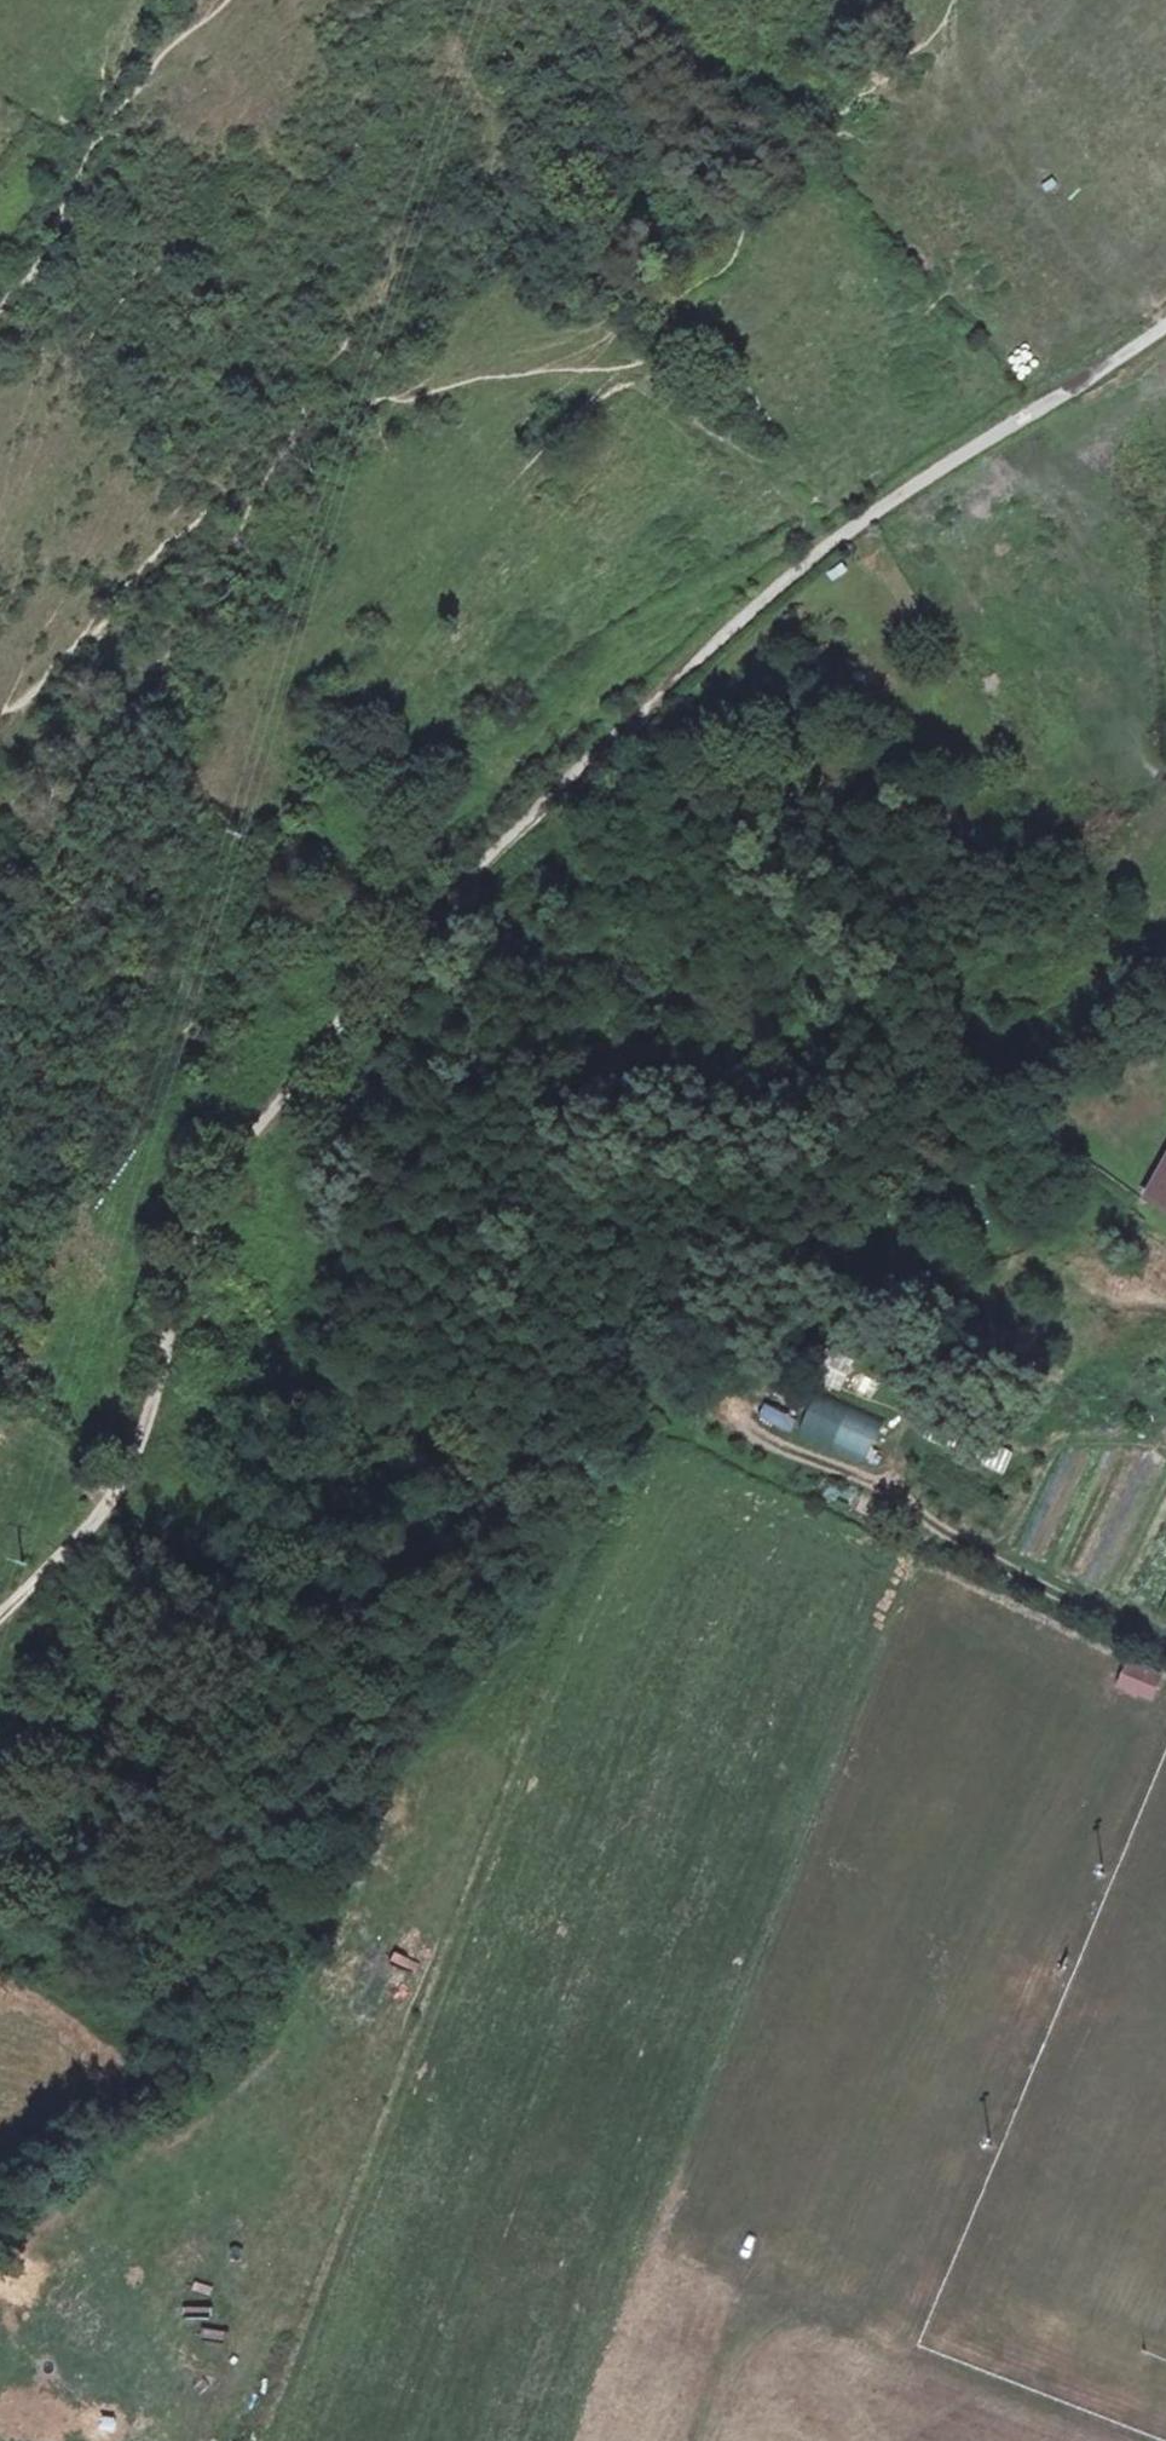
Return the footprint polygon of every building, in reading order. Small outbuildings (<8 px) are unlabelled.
[(1138,1198),(1165,1213),(1165,1145),(1138,1198)] [(811,1384),(791,1426),(858,1457),(878,1416),(811,1384)] [(932,1416),(924,1436),(997,1468),(1005,1448),(932,1416)] [(1156,1683),(1126,1670),(1119,1690),(1148,1703),(1156,1683)]
